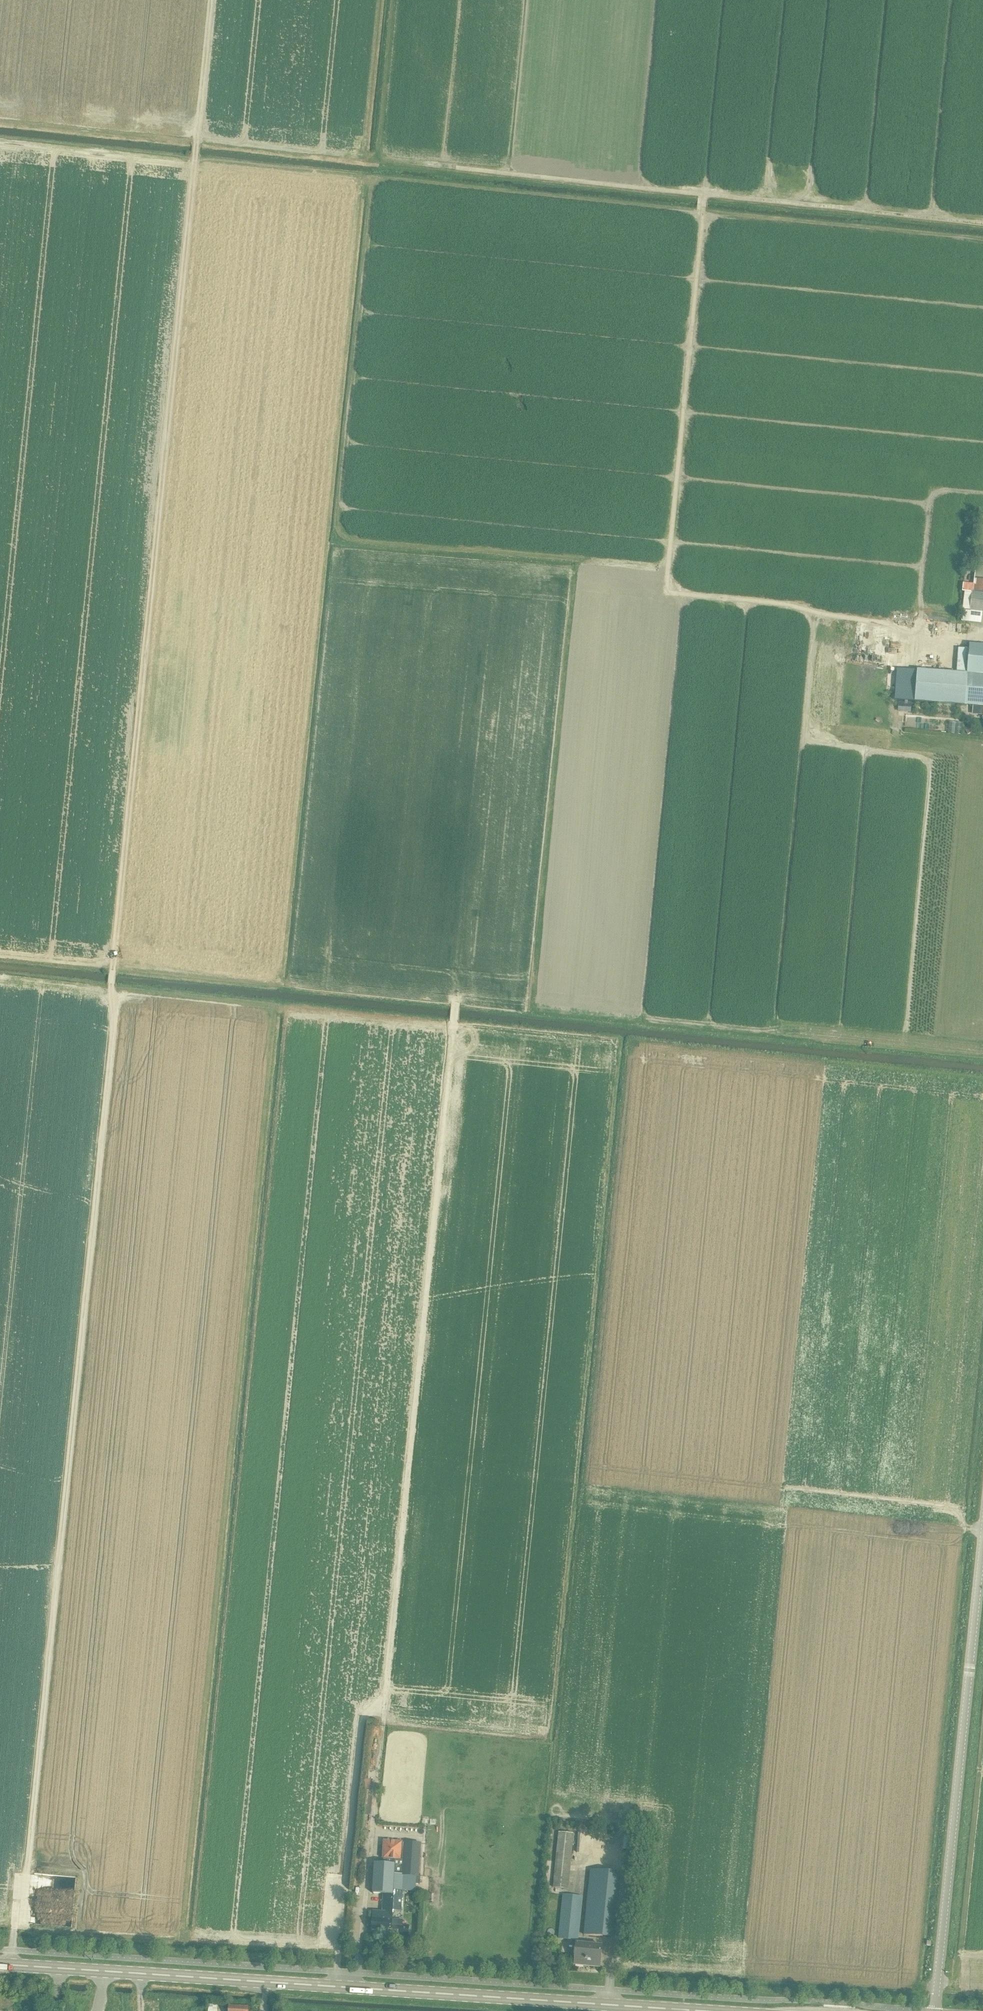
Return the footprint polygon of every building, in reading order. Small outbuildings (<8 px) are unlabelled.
[(977,566),(971,611),(982,612),(982,567),(977,566)] [(982,707),(982,647),(969,646),(967,676),(916,673),(914,702),(982,707)] [(949,722),(948,734),(961,735),(962,723),(949,722)] [(554,1887),(567,1889),(573,1834),(559,1833),(554,1887)] [(392,1911),(401,1911),(402,1891),(414,1891),(415,1876),(419,1876),(421,1844),(384,1842),(383,1864),(374,1863),(373,1893),(393,1894),(392,1898),(383,1898),(382,1912),(373,1911),(372,1930),(388,1931),(388,1935),(408,1936),(409,1926),(402,1926),(402,1922),(398,1922),(398,1920),(392,1919),(392,1911)] [(584,1933),(613,1936),(619,1873),(591,1870),(584,1933)] [(559,1938),(577,1940),(582,1898),(564,1896),(559,1938)] [(575,1964),(600,1966),(602,1945),(577,1943),(575,1964)] [(205,2005),(208,2005),(208,2010),(217,2010),(218,2003),(209,2002),(205,2002),(205,2005)]
